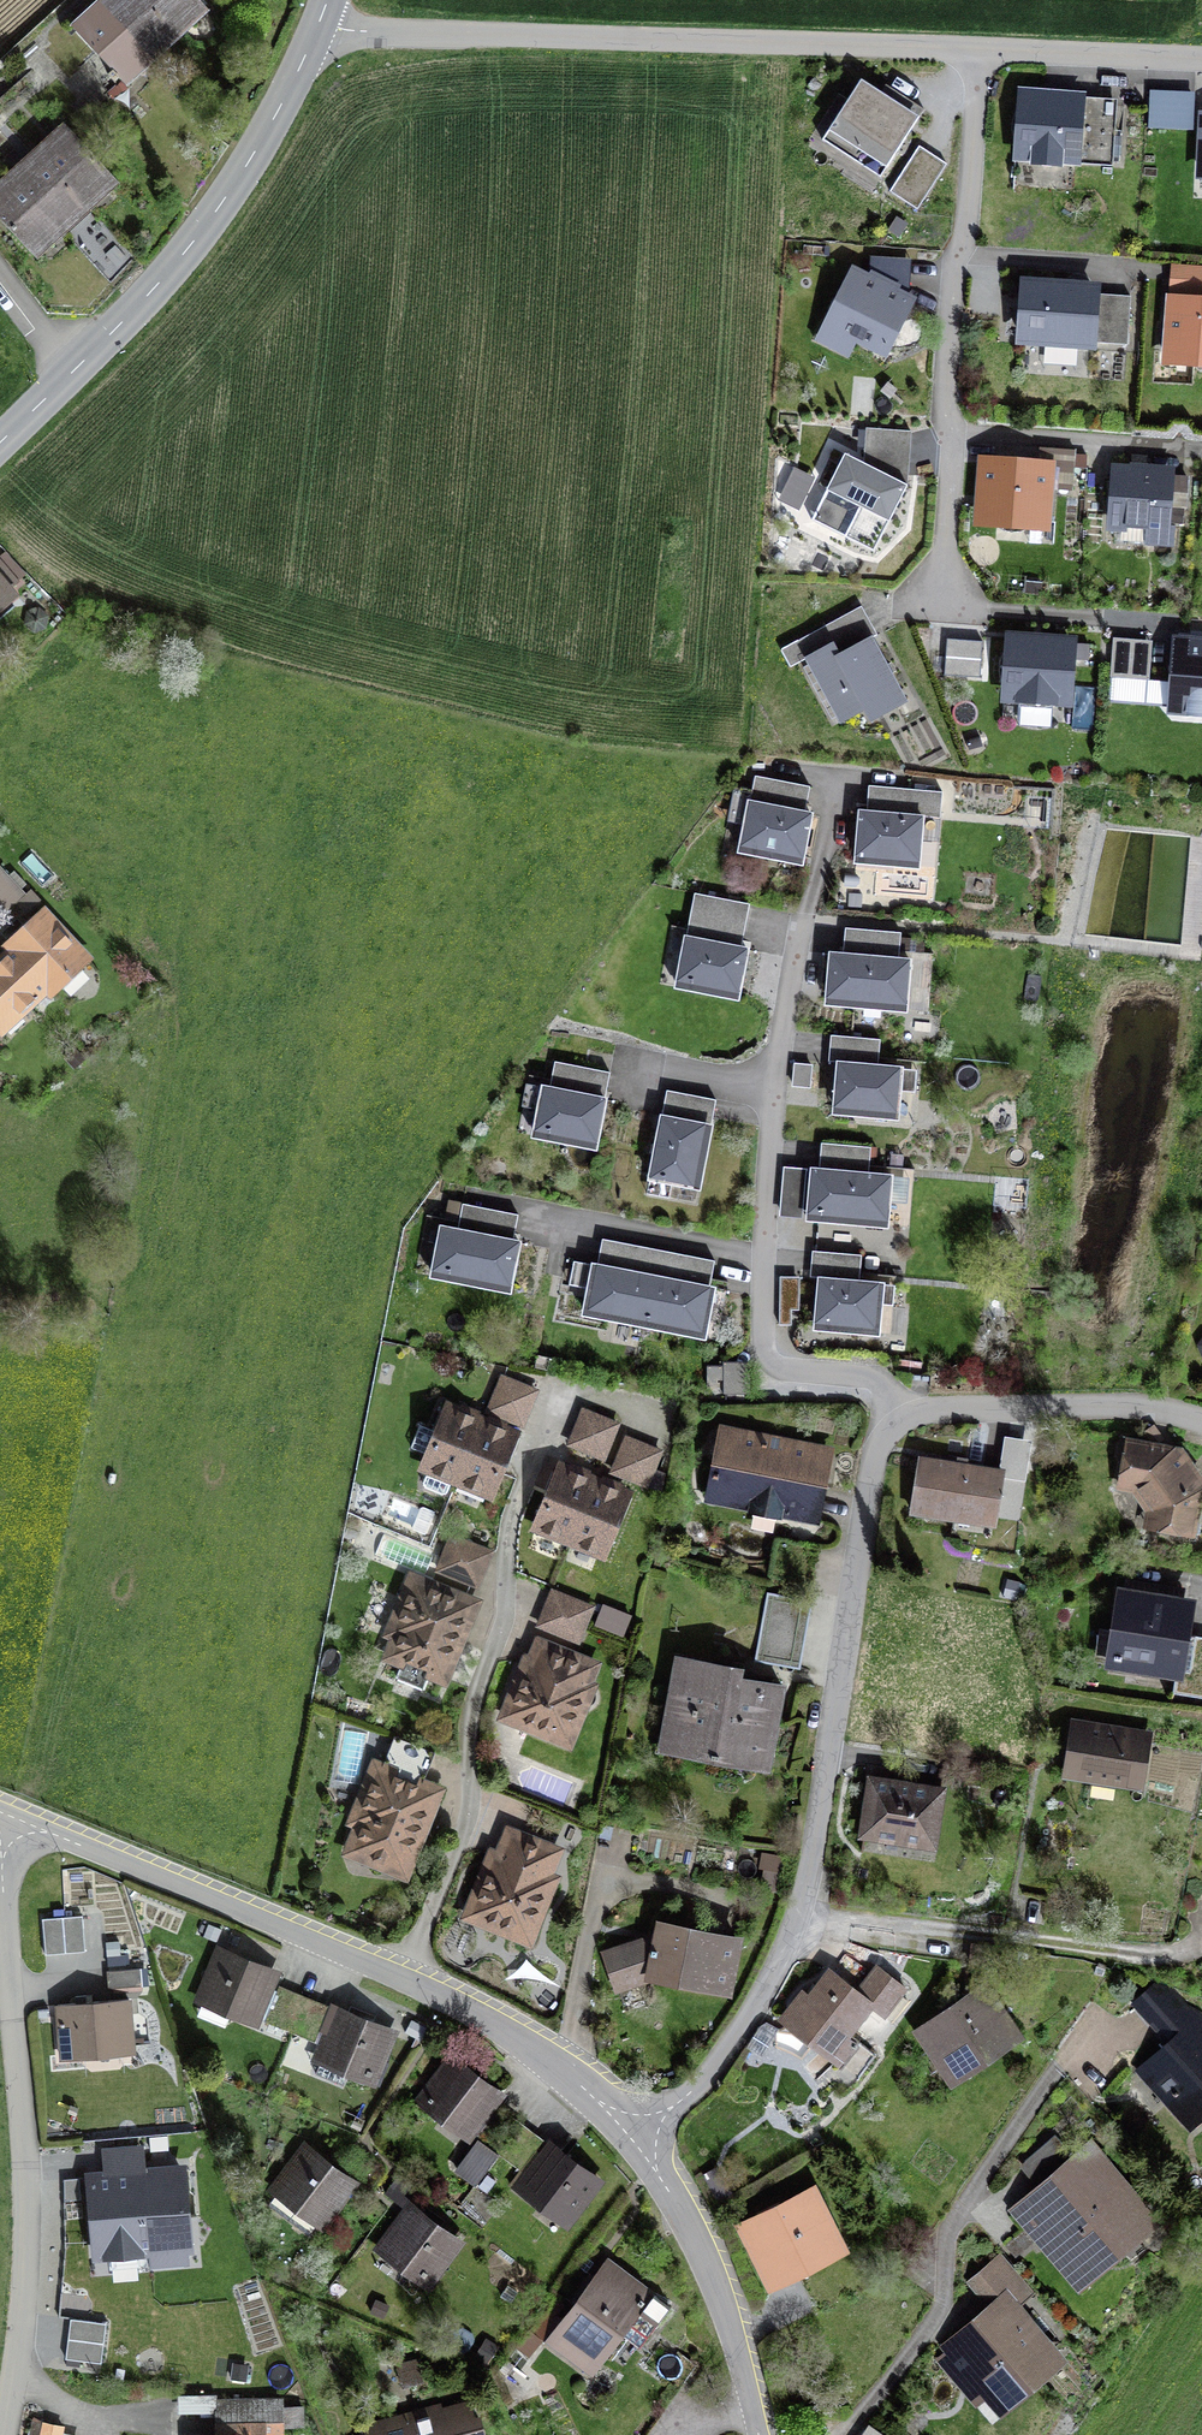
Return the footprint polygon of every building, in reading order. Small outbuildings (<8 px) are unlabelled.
[(176,32),(147,0),(109,0),(103,6),(150,56),(176,32)] [(176,32),(204,7),(198,0),(147,0),(176,32)] [(122,82),(150,56),(103,6),(76,31),(122,82)] [(3,114),(35,149),(40,154),(68,129),(69,130),(122,82),(76,31),(5,95),(3,114)] [(912,129),(905,124),(912,113),(861,80),(826,134),(854,152),(852,155),(883,175),(912,129)] [(1193,130),(1195,93),(1150,91),(1148,128),(1193,130)] [(1114,133),(1078,130),(1079,103),(1023,99),(1022,113),(1016,113),(1012,130),(1014,139),(1020,139),(1019,153),(1034,155),(1034,160),(1050,164),(1060,162),(1060,157),(1112,160),(1114,133)] [(9,173),(60,229),(87,205),(40,154),(35,149),(3,114),(0,114),(0,164),(9,173)] [(68,129),(40,154),(87,205),(114,179),(69,130),(68,129)] [(918,210),(947,164),(919,146),(890,192),(918,210)] [(60,229),(9,173),(0,164),(0,219),(33,254),(60,229)] [(912,281),(914,257),(876,254),(873,277),(912,281)] [(895,328),(909,301),(854,274),(841,301),(844,303),(833,325),(881,348),(892,327),(895,328)] [(1091,342),(1095,291),(1025,286),(1021,337),(1091,342)] [(1173,300),(1168,360),(1194,362),(1200,370),(1201,370),(1201,303),(1173,300)] [(906,464),(914,435),(869,423),(861,452),(906,464)] [(1059,485),(1082,485),(1083,451),(1060,450),(1059,485)] [(874,551),(907,485),(907,474),(881,472),(845,454),(811,520),(874,551)] [(1043,526),(1047,466),(986,462),(982,521),(1000,522),(999,528),(1015,531),(1024,530),(1025,524),(1043,526)] [(1182,523),(1184,507),(1186,508),(1188,476),(1117,471),(1113,524),(1146,527),(1145,543),(1171,545),(1173,527),(1164,527),(1165,522),(1182,523)] [(5,596),(2,594),(16,582),(0,563),(0,600),(5,596)] [(905,702),(871,638),(877,635),(861,606),(804,637),(814,654),(807,658),(841,721),(864,709),(870,720),(905,702)] [(983,641),(947,638),(944,676),(980,678),(983,641)] [(1067,701),(1071,642),(1010,638),(1009,654),(1004,654),(1000,671),(1002,680),(1008,680),(1006,696),(1020,697),(1020,703),(1029,706),(1044,707),(1053,705),(1053,700),(1067,701)] [(1148,678),(1150,642),(1115,639),(1112,675),(1148,678)] [(1177,644),(1172,706),(1188,707),(1188,713),(1196,716),(1201,716),(1201,646),(1177,644)] [(1079,684),(1075,721),(1092,723),(1096,686),(1079,684)] [(807,805),(810,786),(755,776),(752,794),(807,805)] [(942,792),(869,785),(867,804),(941,811),(942,792)] [(802,857),(811,814),(750,802),(741,851),(763,855),(764,850),(802,857)] [(918,867),(922,817),(860,812),(856,855),(895,859),(894,865),(918,867)] [(6,911),(24,894),(0,868),(0,905),(6,911)] [(742,940),(750,904),(694,893),(687,929),(742,940)] [(10,946),(14,950),(47,986),(51,990),(85,958),(44,914),(10,946)] [(843,947),(899,951),(901,932),(845,927),(843,947)] [(738,992),(747,949),(686,937),(676,986),(699,990),(700,985),(738,992)] [(47,986),(14,950),(0,963),(0,1026),(2,1028),(41,991),(47,986)] [(883,1002),(882,1008),(905,1010),(910,960),(831,953),(827,997),(883,1002)] [(831,1035),(829,1054),(878,1058),(880,1039),(831,1035)] [(551,1080),(606,1091),(610,1072),(555,1061),(551,1080)] [(873,1109),(873,1115),(896,1117),(900,1068),(838,1062),(835,1106),(873,1109)] [(596,1141),(605,1098),(544,1087),(534,1135),(557,1140),(558,1134),(596,1141)] [(716,1099),(667,1090),(663,1109),(712,1118),(716,1099)] [(705,1124),(662,1116),(650,1177),(699,1186),(703,1164),(697,1163),(705,1124)] [(821,1143),(820,1162),(869,1166),(871,1147),(821,1143)] [(864,1217),(863,1223),(886,1225),(891,1176),(812,1169),(808,1212),(864,1217)] [(1027,1186),(1007,1184),(1005,1200),(1025,1202),(1027,1186)] [(514,1233),(518,1214),(451,1201),(447,1220),(514,1233)] [(511,1285),(519,1242),(441,1226),(432,1275),(455,1280),(456,1274),(511,1285)] [(658,1249),(602,1238),(599,1257),(655,1268),(658,1249)] [(711,1278),(715,1260),(658,1249),(655,1268),(711,1278)] [(811,1270),(860,1274),(861,1255),(812,1250),(811,1270)] [(609,1312),(645,1319),(653,1276),(597,1265),(592,1290),(589,1289),(584,1313),(607,1318),(609,1312)] [(710,1287),(653,1276),(645,1319),(682,1326),(680,1332),(704,1337),(709,1312),(705,1312),(710,1287)] [(877,1332),(879,1306),(876,1305),(878,1283),(819,1278),(816,1322),(855,1325),(855,1330),(877,1332)] [(725,1380),(725,1366),(707,1366),(707,1386),(717,1386),(717,1380),(725,1380)] [(536,1391),(502,1377),(496,1394),(529,1408),(536,1391)] [(529,1408),(496,1394),(489,1411),(522,1424),(529,1408)] [(447,1492),(453,1478),(457,1480),(481,1421),(448,1407),(438,1432),(420,1425),(411,1448),(429,1455),(424,1466),(429,1468),(423,1483),(425,1487),(442,1494),(447,1492)] [(583,1411),(570,1444),(587,1451),(600,1417),(583,1411)] [(600,1417),(587,1451),(603,1458),(617,1424),(600,1417)] [(490,1493),(514,1435),(481,1421),(457,1480),(490,1493)] [(779,1513),(814,1520),(824,1473),(821,1468),(815,1466),(818,1451),(781,1444),(779,1452),(767,1449),(768,1441),(732,1434),(728,1454),(719,1452),(716,1467),(714,1466),(710,1496),(753,1504),(752,1511),(778,1516),(779,1513)] [(626,1438),(613,1471),(629,1478),(643,1445),(626,1438)] [(1121,1479),(1140,1482),(1139,1486),(1154,1508),(1158,1508),(1154,1527),(1191,1534),(1197,1499),(1201,1496),(1201,1488),(1187,1466),(1192,1462),(1186,1453),(1128,1442),(1121,1479)] [(643,1445),(629,1478),(646,1485),(660,1451),(643,1445)] [(920,1458),(912,1512),(958,1519),(959,1512),(995,1517),(1003,1471),(920,1458)] [(561,1468),(537,1526),(570,1540),(594,1481),(561,1468)] [(603,1553),(627,1494),(594,1481),(570,1540),(603,1553)] [(451,1536),(438,1570),(477,1586),(491,1552),(451,1536)] [(429,1672),(443,1678),(474,1603),(413,1579),(391,1632),(398,1635),(390,1656),(404,1662),(397,1678),(423,1688),(429,1672)] [(542,1626),(575,1639),(589,1606),(556,1592),(542,1626)] [(767,1592),(754,1661),(800,1669),(812,1600),(767,1592)] [(1127,1597),(1121,1600),(1112,1659),(1178,1669),(1188,1607),(1127,1597)] [(625,1634),(633,1612),(602,1601),(595,1623),(625,1634)] [(534,1719),(531,1726),(568,1741),(589,1687),(585,1686),(593,1666),(544,1646),(536,1666),(527,1662),(509,1709),(534,1719)] [(766,1756),(771,1726),(775,1727),(782,1687),(737,1679),(736,1683),(723,1681),(726,1667),(678,1659),(669,1707),(672,1708),(667,1738),(683,1741),(681,1752),(748,1764),(750,1753),(766,1756)] [(1074,1726),(1067,1772),(1140,1784),(1147,1737),(1074,1726)] [(372,1860),(404,1873),(437,1791),(422,1785),(435,1752),(394,1736),(381,1768),(376,1766),(357,1813),(365,1816),(353,1844),(375,1853),(372,1860)] [(864,1834),(932,1845),(940,1791),(872,1780),(864,1834)] [(490,1915),(487,1922),(528,1939),(552,1880),(545,1877),(555,1852),(510,1833),(500,1858),(493,1856),(472,1908),(490,1915)] [(764,1855),(762,1867),(785,1872),(787,1859),(764,1855)] [(85,1951),(82,1916),(42,1919),(45,1955),(85,1951)] [(616,1989),(650,1977),(727,1992),(733,1958),(737,1938),(661,1924),(657,1943),(644,1940),(604,1954),(616,1989)] [(224,1951),(205,1997),(264,2021),(277,1991),(266,1986),(272,1971),(224,1951)] [(822,2051),(804,2067),(815,2082),(837,2062),(855,2076),(872,2054),(861,2046),(886,2015),(893,2020),(908,2001),(901,1996),(905,1989),(876,1966),(856,1992),(829,1971),(788,2024),(822,2051)] [(142,1986),(141,1969),(107,1972),(108,1988),(142,1986)] [(264,2021),(281,2028),(294,1998),(277,1991),(264,2021)] [(945,2018),(925,2031),(953,2072),(1010,2033),(983,1992),(955,2011),(950,2005),(940,2012),(945,2018)] [(281,2028),(298,2035),(310,2005),(294,1998),(281,2028)] [(128,1999),(58,2005),(62,2053),(132,2047),(128,1999)] [(327,2012),(310,2005),(298,2035),(315,2042),(320,2030),(327,2012)] [(331,2035),(322,2056),(371,2076),(389,2030),(341,2011),(339,2016),(327,2012),(320,2030),(331,2035)] [(1168,2099),(1189,2123),(1201,2111),(1201,2027),(1186,2042),(1182,2037),(1147,2068),(1171,2096),(1168,2099)] [(426,2099),(468,2131),(497,2092),(456,2060),(426,2099)] [(477,2138),(479,2140),(492,2149),(512,2123),(497,2112),(477,2138)] [(499,2155),(506,2160),(526,2134),(512,2123),(492,2149),(499,2155)] [(541,2145),(526,2134),(506,2160),(521,2171),(541,2145)] [(1025,2161),(1047,2187),(1049,2186),(1059,2198),(1004,2245),(1015,2257),(1040,2235),(1078,2279),(1117,2246),(1130,2261),(1145,2249),(1132,2233),(1149,2218),(1090,2148),(1076,2160),(1055,2135),(1025,2161)] [(498,2154),(492,2149),(479,2140),(457,2169),(476,2184),(498,2154)] [(794,2140),(783,2148),(790,2158),(801,2151),(794,2140)] [(554,2147),(524,2186),(566,2218),(596,2178),(554,2147)] [(309,2149),(268,2204),(310,2236),(351,2180),(309,2149)] [(188,2247),(181,2169),(91,2177),(97,2255),(188,2247)] [(747,2229),(772,2278),(836,2245),(812,2197),(783,2211),(779,2203),(759,2213),(763,2221),(747,2229)] [(385,2247),(426,2278),(456,2239),(414,2208),(385,2247)] [(609,2262),(550,2340),(590,2371),(620,2331),(639,2346),(668,2307),(609,2262)] [(1008,2304),(945,2358),(961,2378),(971,2369),(999,2402),(1053,2356),(1008,2304)] [(544,2305),(518,2349),(534,2358),(560,2315),(544,2305)] [(101,2363),(106,2323),(70,2319),(65,2359),(101,2363)] [(659,2343),(644,2365),(679,2389),(694,2368),(659,2343)] [(397,2364),(403,2386),(422,2381),(416,2358),(397,2364)] [(185,2412),(217,2412),(216,2404),(216,2396),(185,2396),(185,2412)] [(281,2402),(216,2404),(217,2412),(217,2424),(265,2423),(302,2422),(301,2407),(281,2408),(281,2402)] [(471,2405),(400,2424),(401,2418),(365,2428),(367,2434),(479,2434),(471,2405)] [(41,2434),(61,2434),(63,2427),(44,2423),(41,2434)] [(265,2423),(217,2424),(218,2434),(265,2434),(265,2423)]
